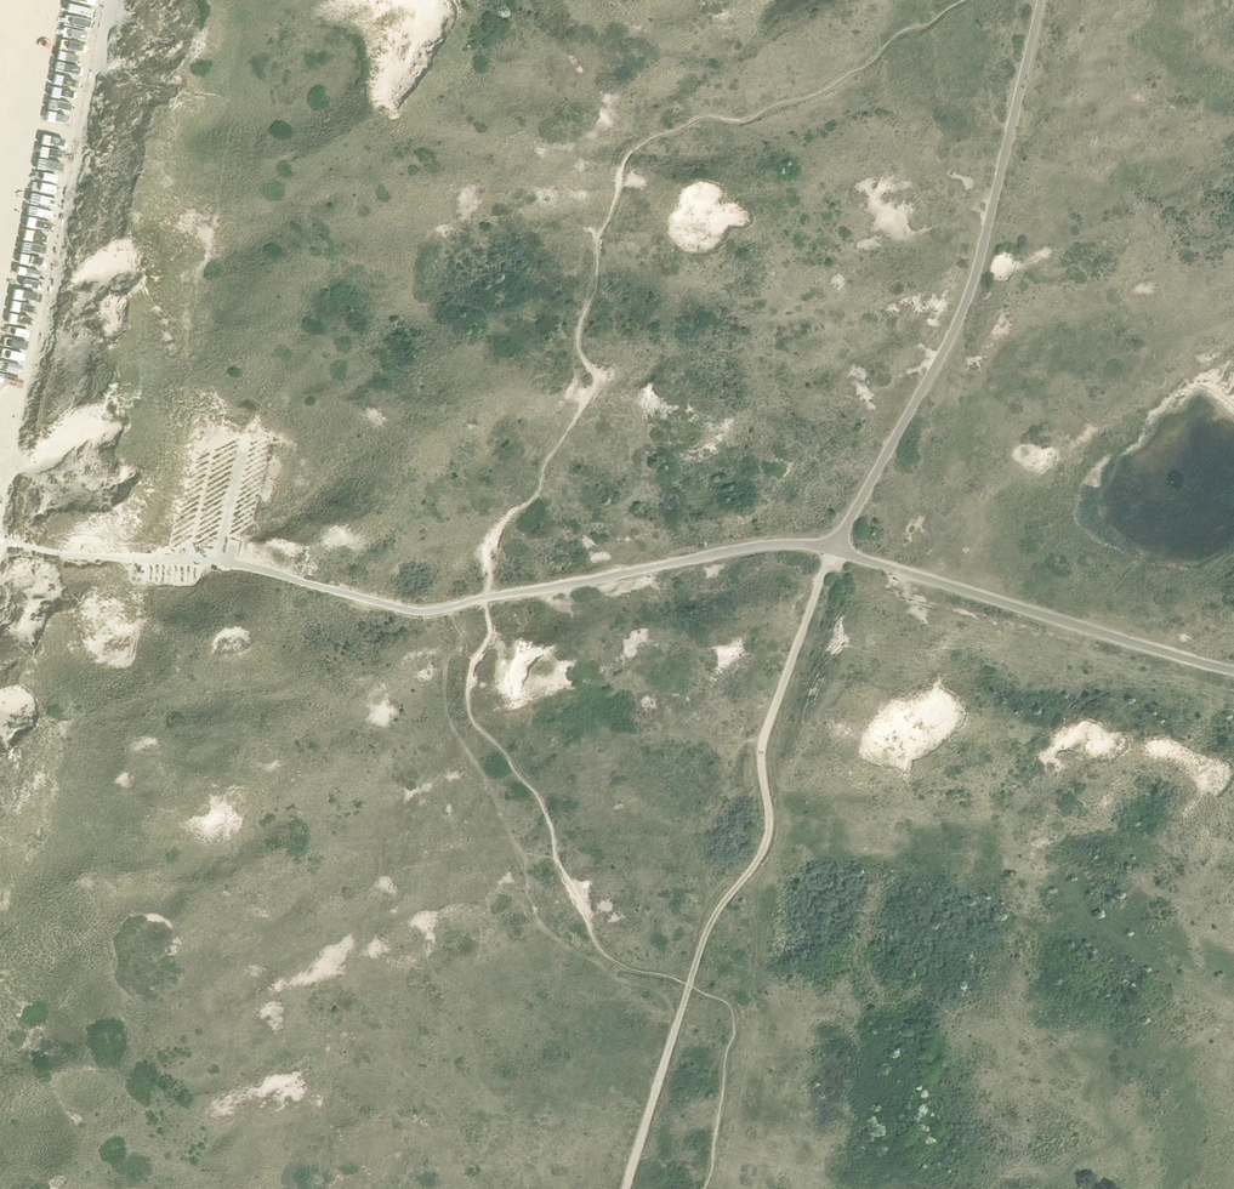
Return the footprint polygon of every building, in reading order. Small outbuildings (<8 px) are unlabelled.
[(63,10),(62,14),(85,18),(87,9),(64,4),(63,10)] [(60,23),(60,27),(83,31),(85,22),(62,18),(60,23)] [(57,35),(57,38),(80,43),(82,34),(59,29),(57,35)] [(55,47),(54,51),(77,55),(79,46),(56,41),(55,47)] [(53,57),(53,61),(75,65),(78,56),(55,51),(53,57)] [(51,70),(50,73),(73,78),(75,69),(52,64),(51,70)] [(48,81),(47,85),(70,89),(72,80),(49,75),(48,81)] [(45,94),(45,98),(67,102),(70,93),(47,88),(45,94)] [(43,106),(43,110),(66,114),(68,105),(45,100),(43,106)] [(40,118),(40,122),(63,126),(65,117),(42,112),(40,118)] [(39,130),(38,134),(61,138),(63,129),(40,125),(39,130)] [(35,145),(35,149),(58,153),(60,144),(37,140),(35,145)] [(33,156),(33,160),(56,164),(58,155),(35,150),(33,156)] [(32,166),(31,170),(54,174),(56,165),(33,160),(32,166)] [(30,178),(29,182),(52,186),(55,177),(32,172),(30,178)] [(27,189),(26,193),(49,197),(51,188),(28,183),(27,189)] [(25,202),(24,206),(47,210),(49,201),(26,196),(25,202)] [(23,214),(22,217),(45,222),(47,213),(24,208),(23,214)] [(20,224),(19,228),(42,232),(44,223),(21,219),(20,224)] [(18,237),(17,240),(40,245),(42,236),(20,231),(18,237)] [(16,249),(15,253),(38,257),(40,248),(17,243),(16,249)] [(13,262),(12,266),(35,270),(37,261),(14,257),(13,262)] [(11,273),(10,277),(33,281),(35,272),(12,267),(11,273)] [(9,285),(8,289),(31,293),(34,284),(11,279),(9,285)] [(7,297),(6,301),(29,305),(31,296),(8,291),(7,297)] [(4,309),(4,313),(26,317),(29,308),(6,303),(4,309)] [(1,320),(1,324),(24,328),(26,319),(3,314),(1,320)] [(21,340),(23,331),(0,326),(0,327),(0,337),(21,340)] [(19,352),(21,343),(0,339),(0,349),(19,352)] [(17,365),(19,356),(0,352),(0,362),(17,365)] [(13,378),(15,369),(0,366),(0,376),(13,378)]
